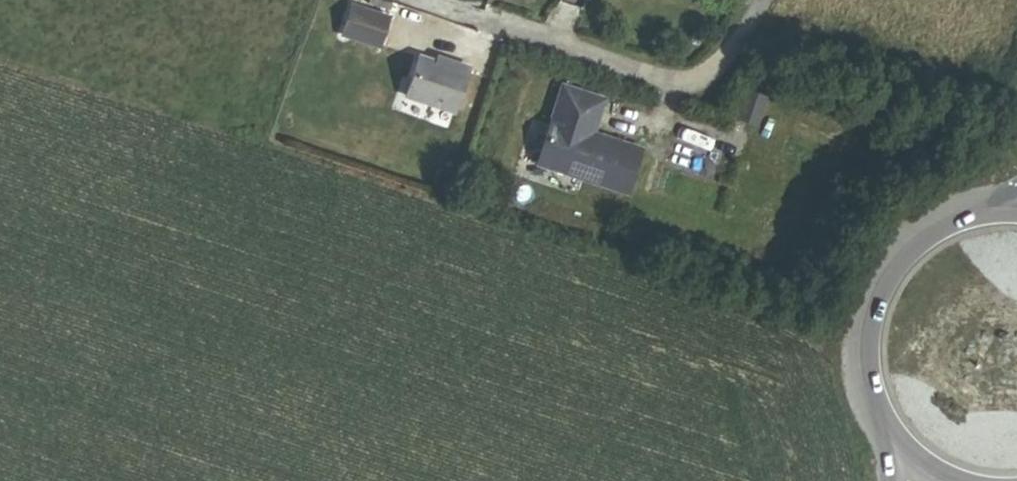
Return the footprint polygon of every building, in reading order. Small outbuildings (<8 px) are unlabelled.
[(387,12),(362,4),(356,23),(380,32),(387,12)] [(453,112),(468,67),(436,57),(435,62),(419,57),(406,96),(453,112)] [(640,148),(593,133),(604,99),(561,85),(536,164),(626,193),(640,148)] [(762,94),(741,87),(730,118),(752,125),(762,94)]
